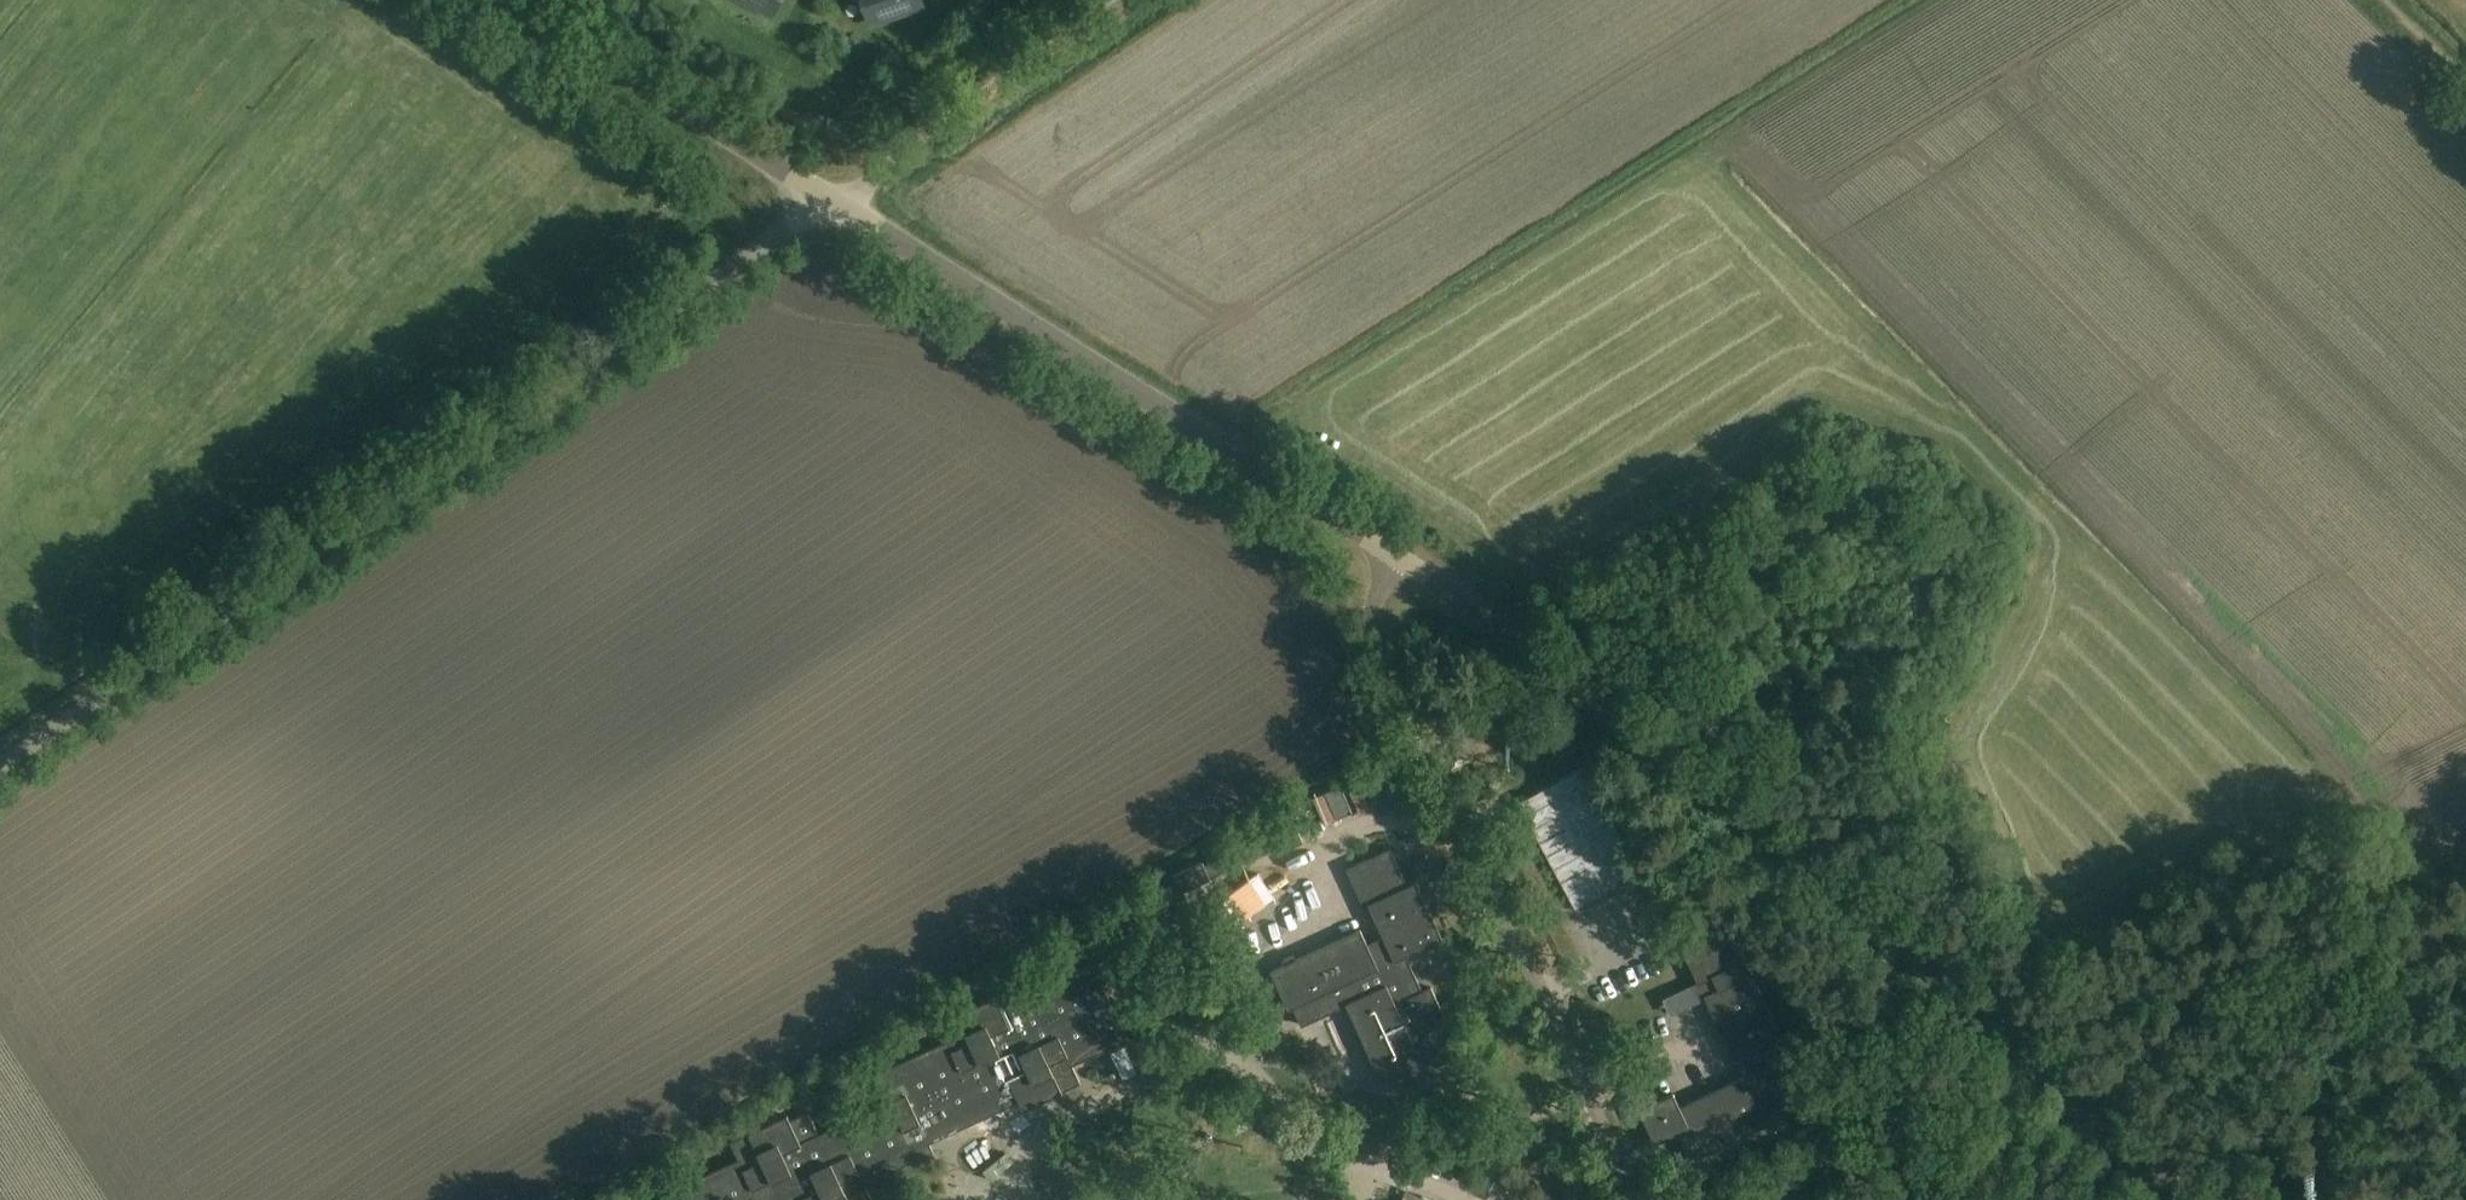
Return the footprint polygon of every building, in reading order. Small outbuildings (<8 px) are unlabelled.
[(773,14),(780,0),(746,0),(773,14)] [(871,22),(923,5),(921,0),(863,0),(871,22)] [(1584,768),(1518,804),(1575,910),(1641,874),(1584,768)] [(1419,808),(1407,779),(1386,788),(1399,817),(1419,808)] [(1304,841),(1296,824),(1205,866),(1203,862),(1176,875),(1179,883),(1123,909),(1137,939),(1194,913),(1184,891),(1269,851),(1272,856),(1304,841)] [(1376,867),(1372,858),(1348,869),(1365,907),(1371,905),(1388,941),(1370,949),(1361,930),(1296,960),(1294,956),(1283,961),(1286,965),(1271,972),(1289,1010),(1299,1005),(1303,1014),(1298,1016),(1302,1026),(1348,1005),(1382,1080),(1434,1056),(1438,1065),(1453,1058),(1456,1064),(1472,1057),(1464,1040),(1449,1047),(1432,1011),(1441,1007),(1432,987),(1423,992),(1406,956),(1443,938),(1417,882),(1408,886),(1395,858),(1376,867)] [(1785,1044),(1733,931),(1686,953),(1738,1066),(1743,1063),(1748,1075),(1680,1107),(1673,1094),(1641,1109),(1656,1142),(1678,1131),(1691,1160),(1804,1108),(1777,1048),(1785,1044)] [(1098,961),(1000,1006),(996,997),(940,1023),(948,1041),(879,1073),(896,1110),(823,1144),(809,1113),(790,1121),(788,1115),(731,1142),(739,1159),(670,1191),(672,1196),(664,1199),(778,1199),(799,1190),(803,1199),(871,1199),(863,1183),(933,1151),(929,1142),(1020,1101),(1024,1109),(1081,1083),(1072,1064),(1142,1033),(1128,1003),(1114,1010),(1102,984),(1107,982),(1098,961)] [(1409,1199),(1438,1199),(1411,1192),(1409,1199)]
